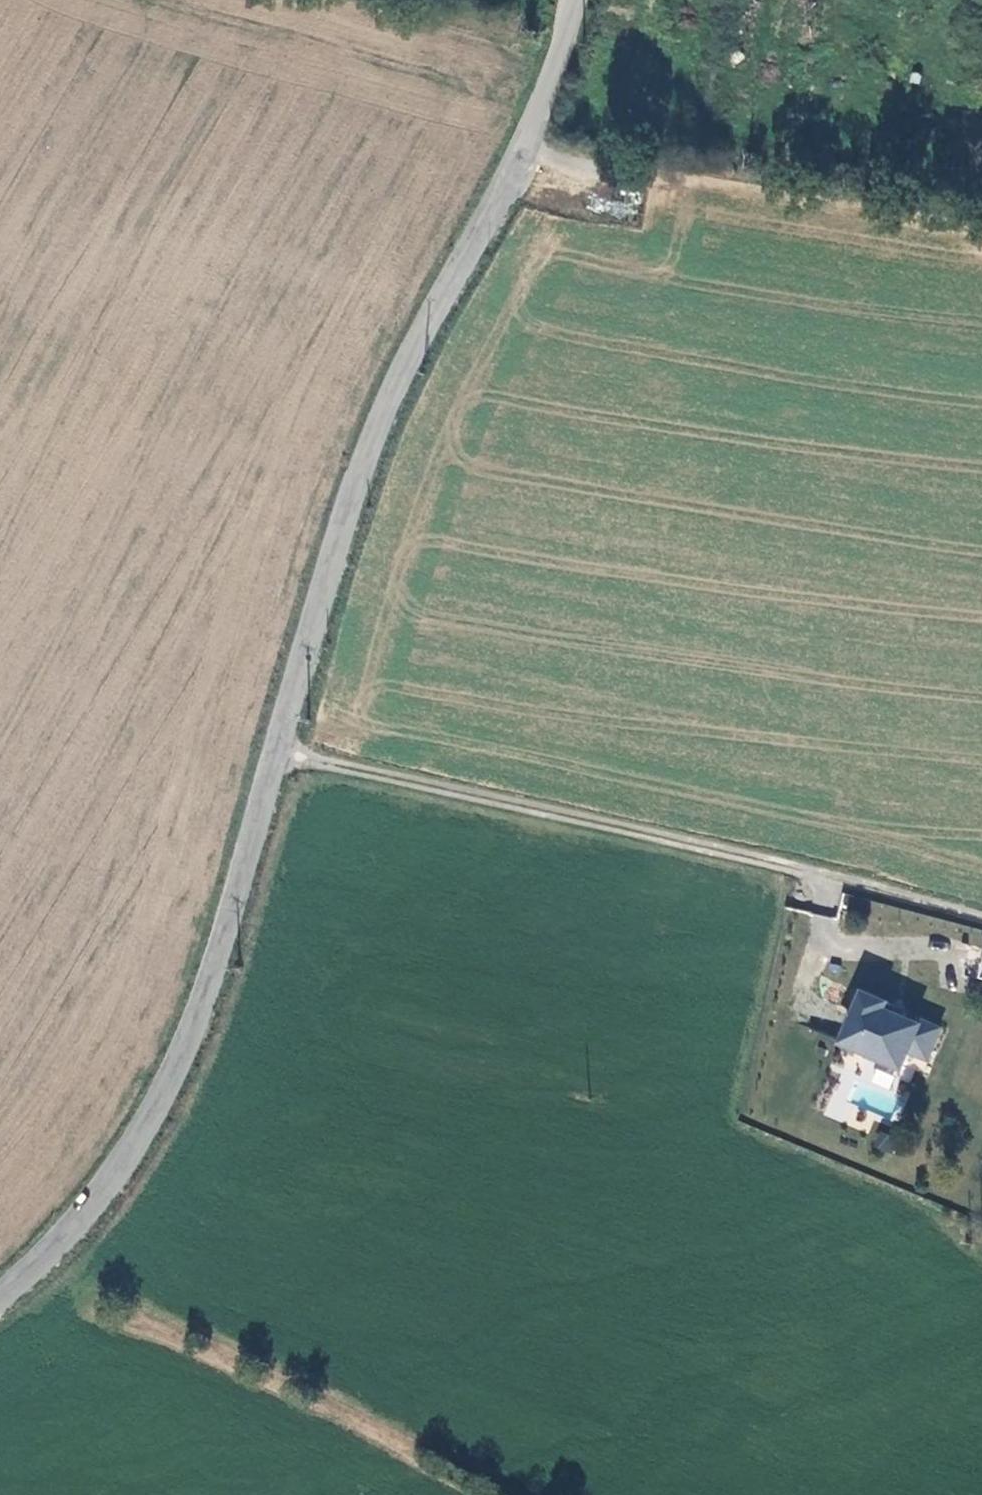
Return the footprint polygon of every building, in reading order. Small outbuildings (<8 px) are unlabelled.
[(906,1074),(926,1027),(900,1016),(903,1008),(866,993),(843,1047),(906,1074)]
